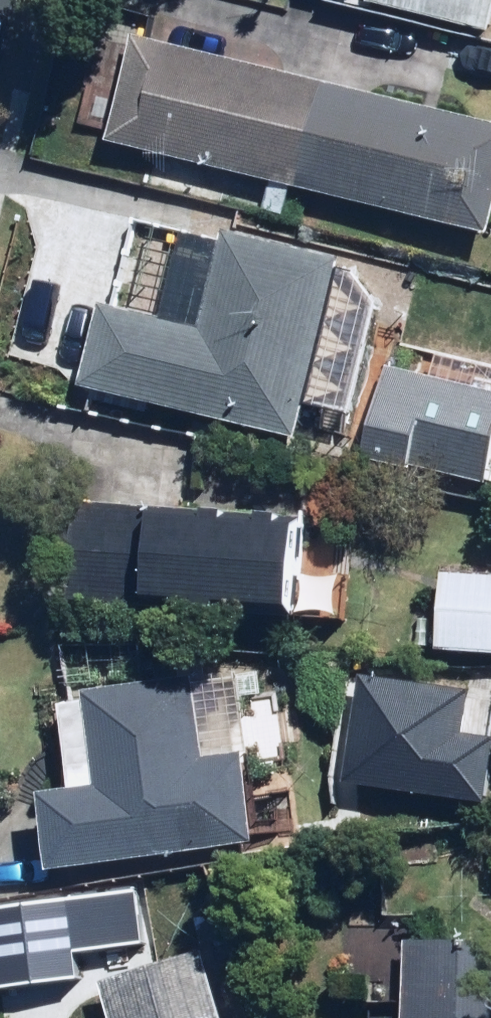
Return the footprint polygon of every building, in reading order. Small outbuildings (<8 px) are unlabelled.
[(364,11),(489,41),(490,33),(490,0),(367,0),(364,11)] [(139,45),(113,148),(490,243),(490,240),(490,133),(139,45)] [(294,453),(335,268),(180,234),(162,318),(103,306),(81,406),(294,453)] [(457,278),(434,364),(490,379),(490,287),(457,278)] [(302,521),(66,509),(61,609),(297,621),(302,521)] [(438,577),(434,659),(490,662),(490,580),(438,577)] [(254,858),(238,683),(53,701),(62,799),(43,801),(51,877),(254,858)] [(397,943),(396,1017),(490,1017),(490,944),(397,943)] [(207,954),(101,984),(110,1017),(225,1017),(207,954)]
